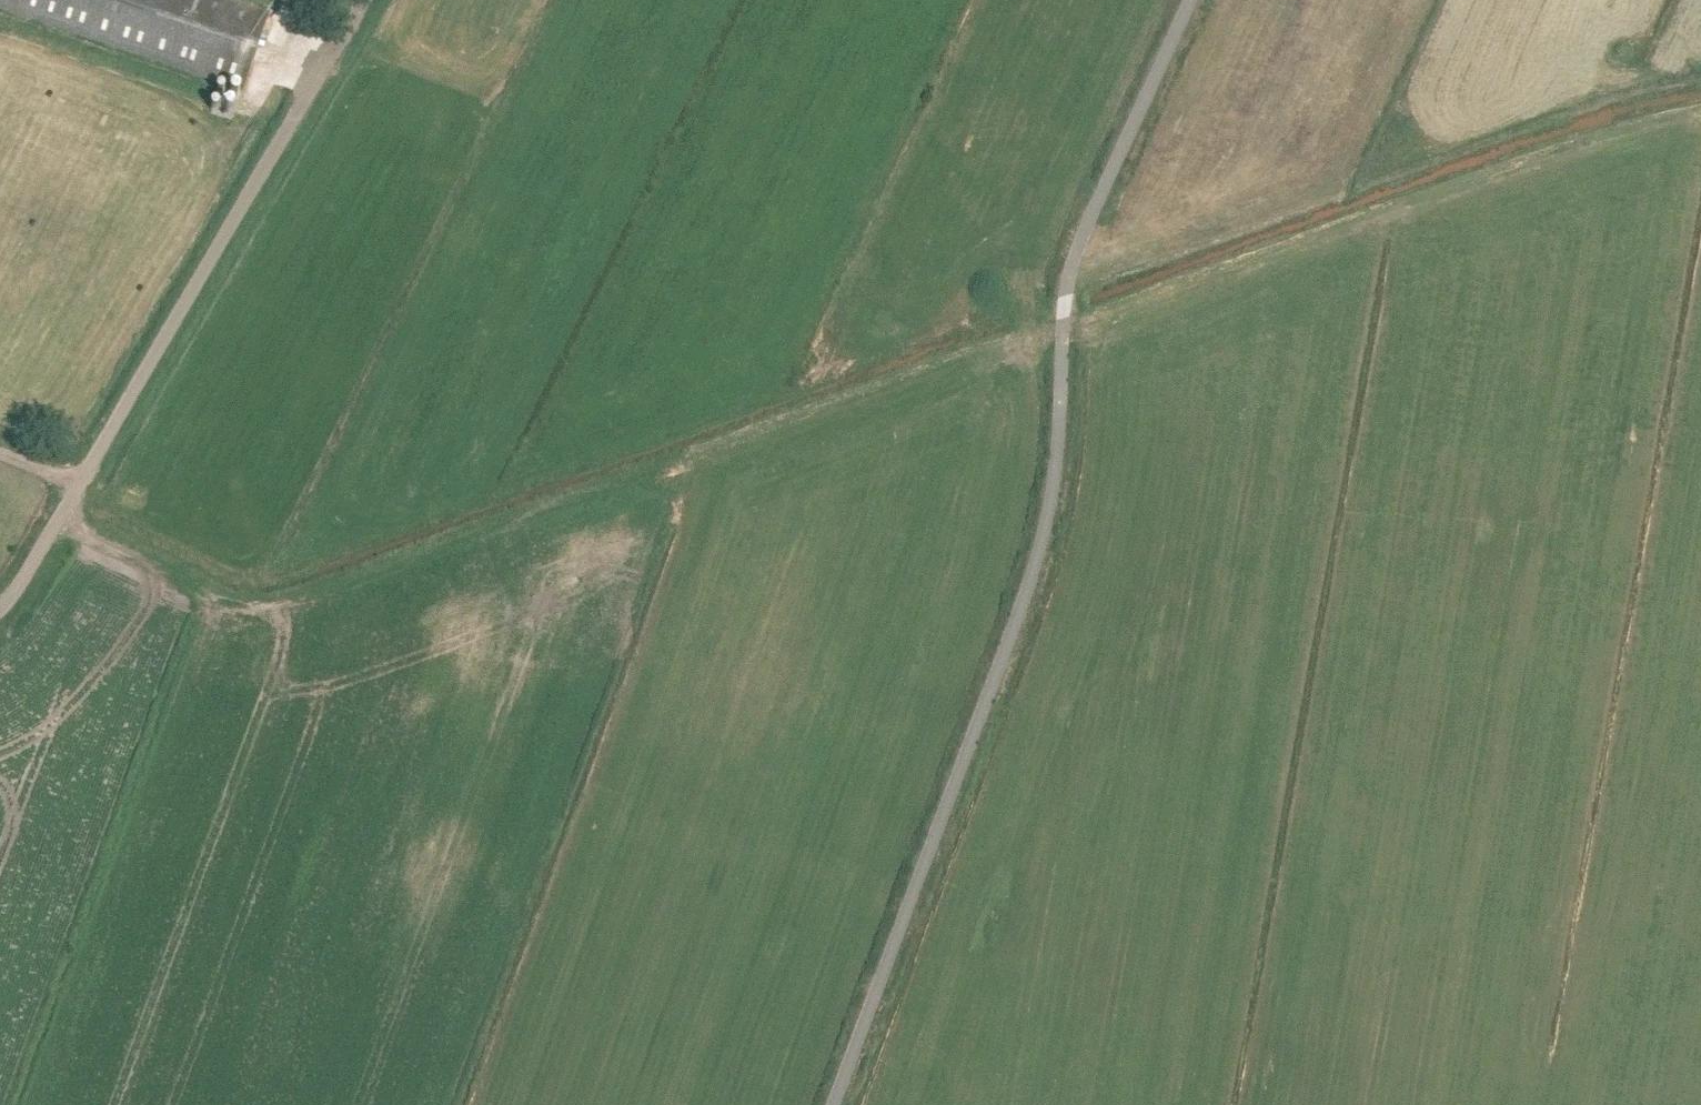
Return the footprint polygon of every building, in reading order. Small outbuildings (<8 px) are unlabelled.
[(269,16),(222,0),(0,0),(0,10),(244,92),(269,16)]
